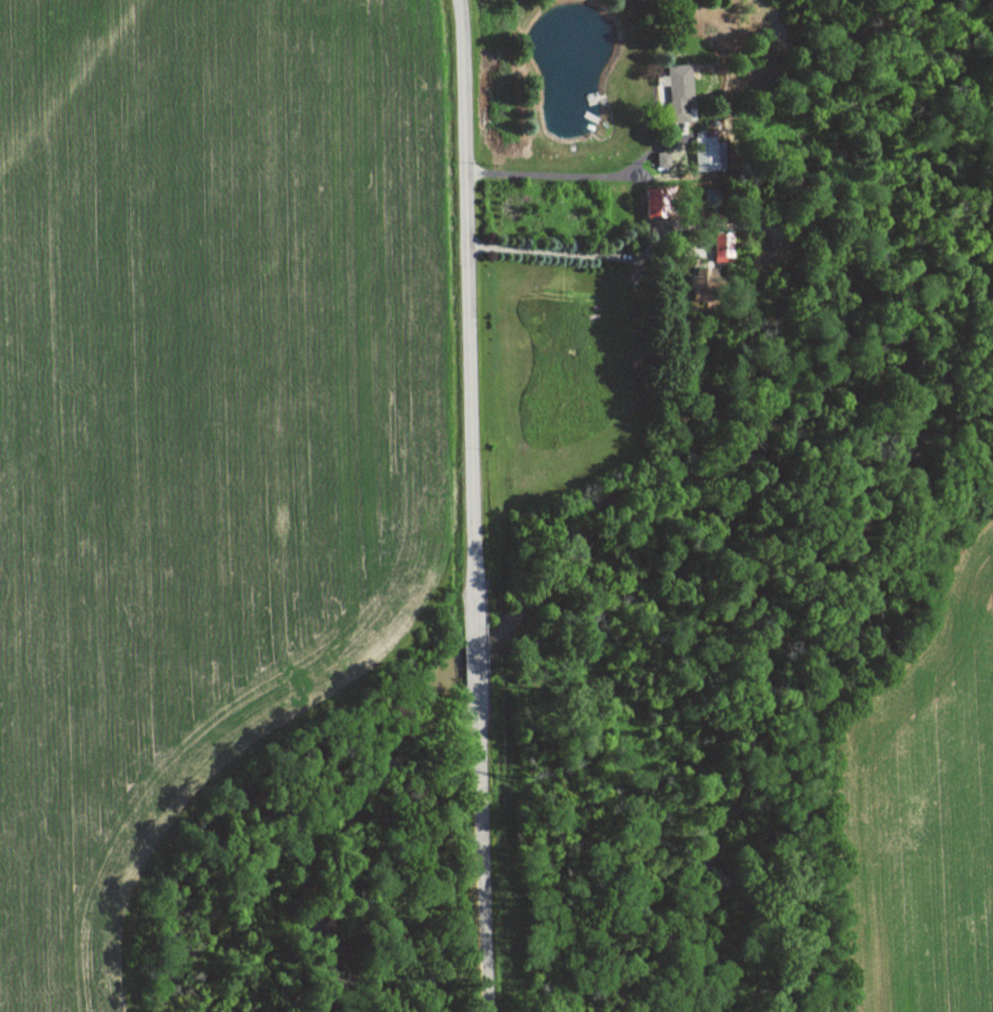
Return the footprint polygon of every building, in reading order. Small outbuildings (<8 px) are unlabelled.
[(683,121),(682,103),(687,102),(683,64),(659,66),(660,75),(650,76),(652,95),(659,94),(662,123),(683,121)] [(689,171),(719,170),(718,144),(710,145),(709,137),(688,137),(689,171)] [(708,233),(708,263),(726,263),(726,233),(708,233)]
